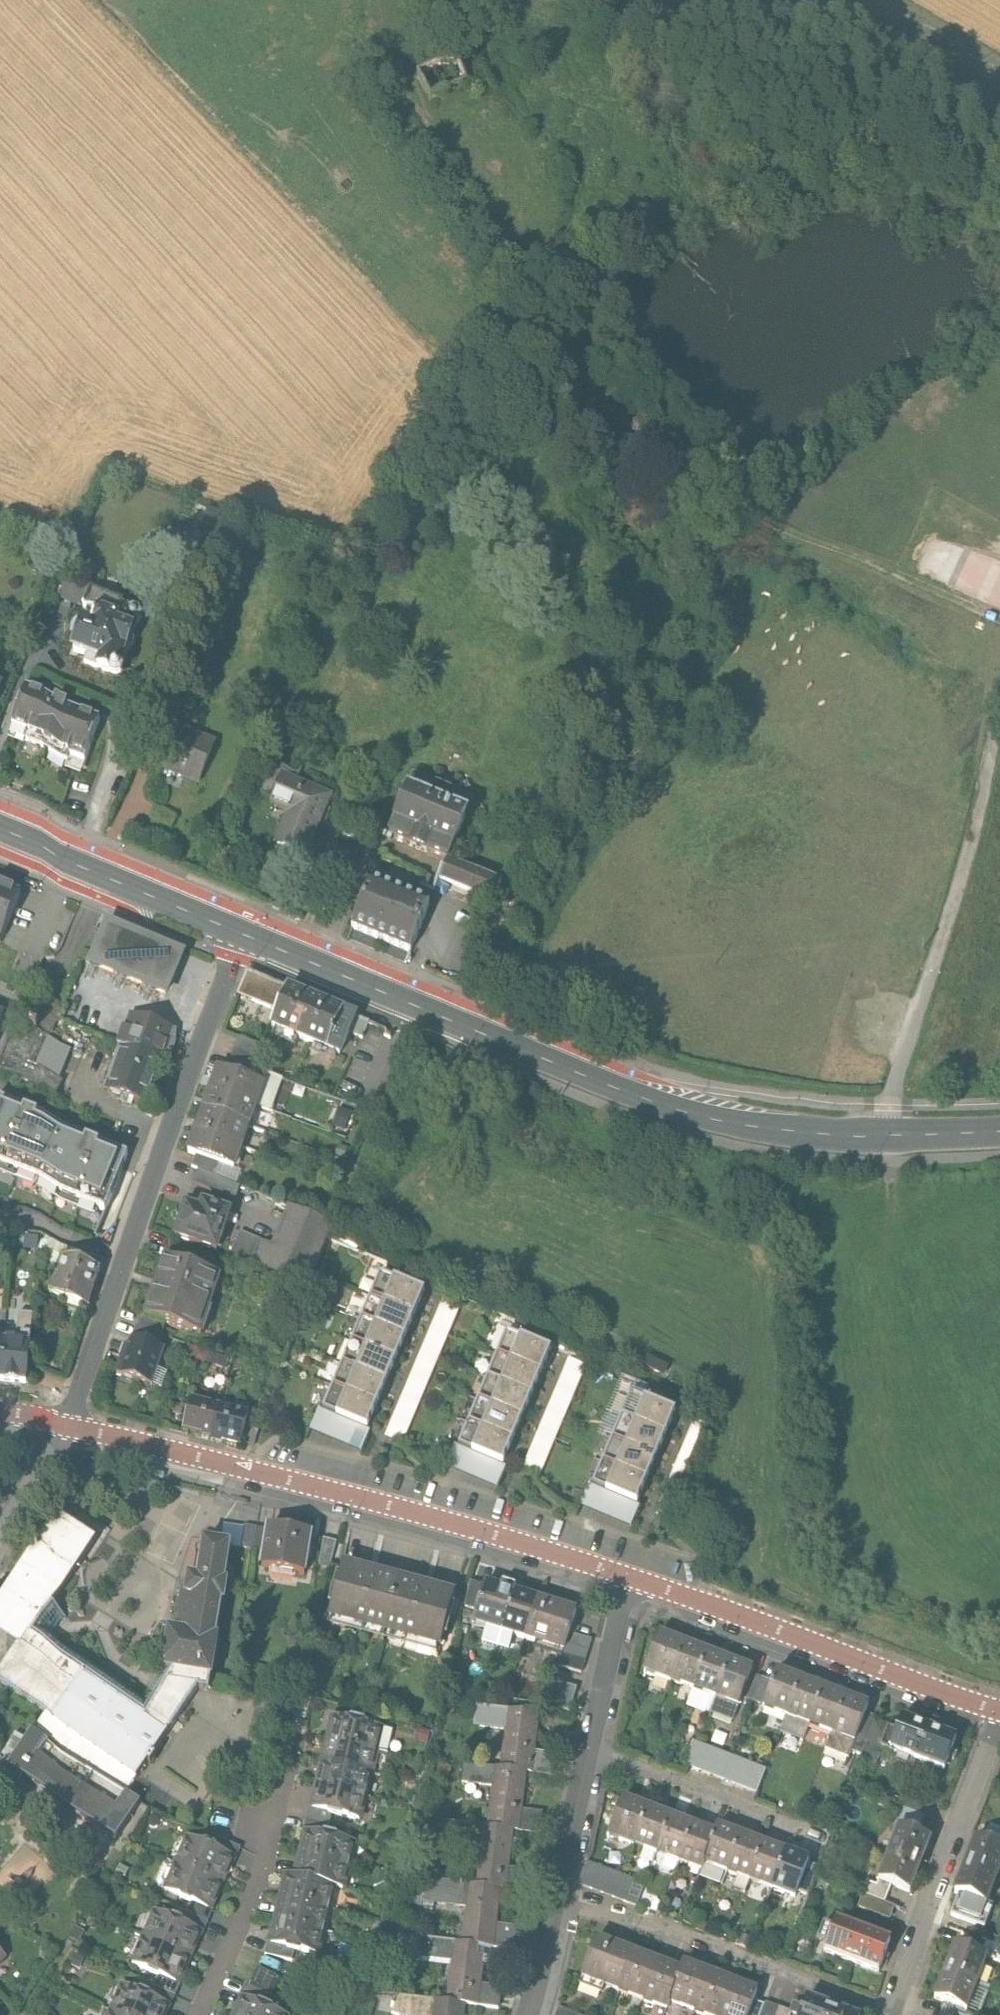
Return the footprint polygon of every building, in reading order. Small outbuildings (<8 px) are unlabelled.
[(58,602),(84,612),(84,610),(85,610),(91,594),(91,595),(93,591),(67,582),(58,602)] [(91,595),(91,594),(85,610),(84,610),(84,612),(89,614),(74,654),(87,659),(85,666),(98,671),(118,679),(118,682),(123,684),(127,681),(129,677),(128,671),(122,669),(128,653),(130,652),(131,651),(132,650),(133,649),(134,648),(135,645),(135,644),(135,642),(135,640),(134,638),(133,636),(137,627),(140,626),(142,620),(140,615),(134,612),(131,614),(121,610),(122,606),(91,595)] [(65,709),(27,695),(13,732),(29,738),(26,746),(47,754),(65,709)] [(100,722),(65,709),(47,754),(67,762),(69,757),(85,763),(100,722)] [(213,748),(171,731),(156,769),(198,786),(213,748)] [(330,799),(283,779),(270,808),(289,816),(277,844),(306,856),(330,799)] [(413,781),(408,793),(467,817),(472,805),(413,781)] [(467,817),(408,793),(390,838),(411,846),(410,847),(426,854),(427,853),(448,862),(467,817)] [(448,863),(446,862),(438,881),(493,904),(502,885),(448,863)] [(371,883),(352,930),(411,953),(430,906),(371,883)] [(0,892),(0,946),(3,947),(22,901),(0,892)] [(181,958),(108,927),(104,938),(92,966),(165,996),(181,958)] [(82,962),(92,966),(104,938),(93,934),(82,962)] [(279,1013),(288,991),(248,974),(238,997),(279,1013)] [(288,991),(279,1013),(272,1029),(339,1057),(349,1035),(355,1019),(288,991)] [(19,1032),(49,1044),(60,1023),(66,1009),(31,995),(16,1031),(19,1032)] [(355,1019),(349,1035),(363,1041),(369,1025),(355,1019)] [(132,1021),(122,1050),(161,1063),(163,1064),(170,1055),(173,1047),(174,1035),(132,1021)] [(0,1078),(0,1079),(1,1079),(22,1087),(22,1088),(24,1088),(28,1090),(27,1091),(55,1103),(62,1085),(36,1074),(49,1044),(19,1032),(0,1078)] [(240,1041),(236,1052),(258,1060),(263,1049),(240,1041)] [(53,1046),(44,1076),(67,1083),(76,1052),(53,1046)] [(147,1106),(161,1063),(122,1050),(107,1092),(147,1106)] [(235,1052),(231,1063),(253,1071),(254,1071),(258,1060),(236,1052),(235,1052)] [(230,1063),(226,1074),(249,1082),(253,1071),(231,1063),(230,1063)] [(253,1071),(249,1082),(264,1088),(256,1109),(270,1114),(282,1081),(254,1071),(253,1071)] [(226,1074),(219,1072),(211,1093),(256,1109),(264,1088),(249,1082),(226,1074)] [(204,1114),(249,1130),(256,1109),(211,1093),(204,1114)] [(353,1100),(342,1096),(340,1102),(351,1106),(353,1100)] [(63,1132),(38,1122),(37,1124),(27,1119),(28,1117),(0,1106),(0,1173),(40,1189),(63,1132)] [(196,1134),(241,1150),(249,1130),(204,1114),(196,1134)] [(378,1119),(368,1115),(362,1131),(371,1134),(378,1119)] [(63,1132),(40,1189),(105,1215),(128,1158),(99,1146),(98,1148),(88,1144),(88,1142),(63,1132)] [(234,1172),(241,1150),(196,1134),(189,1156),(196,1159),(219,1167),(234,1172)] [(338,1148),(334,1160),(343,1163),(347,1151),(338,1148)] [(219,1167),(196,1159),(192,1170),(199,1173),(214,1179),(219,1167)] [(214,1179),(199,1173),(194,1186),(235,1203),(239,1190),(214,1179)] [(178,1213),(178,1214),(177,1216),(177,1218),(178,1220),(178,1222),(180,1223),(181,1224),(175,1240),(217,1254),(231,1215),(189,1202),(186,1209),(185,1209),(183,1209),(182,1210),(180,1210),(179,1211),(178,1213)] [(333,1229),(289,1210),(273,1249),(261,1244),(252,1264),(251,1267),(307,1291),(333,1229)] [(252,1264),(261,1244),(241,1235),(232,1256),(252,1264)] [(77,1267),(100,1274),(103,1264),(81,1256),(77,1267)] [(77,1267),(61,1262),(49,1300),(87,1313),(100,1274),(77,1267)] [(219,1281),(166,1263),(147,1319),(146,1321),(166,1327),(194,1337),(201,1314),(207,1316),(219,1281)] [(380,1279),(371,1302),(415,1321),(425,1297),(394,1284),(394,1285),(380,1279)] [(415,1321),(371,1302),(361,1324),(406,1343),(415,1321)] [(456,1321),(440,1314),(386,1441),(403,1448),(456,1321)] [(166,1327),(146,1321),(147,1319),(143,1318),(139,1331),(140,1331),(162,1338),(166,1327)] [(361,1324),(352,1347),(396,1366),(406,1343),(361,1324)] [(34,1330),(20,1329),(18,1346),(6,1344),(5,1355),(1,1391),(1,1392),(28,1394),(34,1330)] [(162,1338),(140,1331),(136,1343),(160,1351),(164,1339),(162,1338)] [(520,1343),(507,1337),(497,1360),(541,1379),(551,1356),(521,1342),(520,1343)] [(152,1389),(164,1352),(160,1351),(136,1343),(133,1342),(126,1362),(122,1361),(117,1377),(121,1378),(120,1379),(152,1389)] [(396,1366),(352,1347),(342,1369),(387,1388),(396,1366)] [(215,1366),(226,1370),(229,1361),(218,1357),(215,1366)] [(497,1360),(487,1383),(532,1402),(541,1379),(497,1360)] [(387,1388),(342,1369),(333,1392),(377,1411),(387,1388)] [(582,1379),(566,1372),(522,1477),(539,1484),(582,1379)] [(487,1383),(478,1405),(522,1424),(532,1402),(487,1383)] [(367,1434),(377,1411),(333,1392),(323,1415),(337,1421),(367,1434)] [(645,1405),(631,1399),(621,1422),(666,1441),(676,1417),(645,1404),(645,1405)] [(192,1405),(185,1434),(213,1441),(220,1412),(192,1405)] [(478,1405),(468,1428),(513,1447),(522,1424),(478,1405)] [(247,1419),(220,1412),(213,1441),(240,1448),(247,1419)] [(370,1435),(320,1414),(319,1414),(310,1436),(361,1458),(370,1436),(370,1435)] [(621,1422),(612,1445),(656,1463),(666,1441),(621,1422)] [(703,1430),(694,1426),(656,1516),(665,1520),(703,1430)] [(513,1447),(468,1428),(458,1451),(503,1470),(513,1447)] [(612,1445),(602,1467),(647,1486),(656,1463),(612,1445)] [(455,1450),(446,1472),(497,1494),(506,1472),(506,1471),(455,1450)] [(647,1486),(602,1467),(592,1490),(637,1509),(647,1486)] [(640,1511),(589,1489),(589,1490),(580,1511),(631,1533),(640,1511)] [(40,1558),(74,1580),(95,1550),(60,1527),(40,1558)] [(241,1553),(253,1555),(257,1533),(244,1531),(241,1553)] [(265,1557),(269,1535),(257,1533),(253,1555),(265,1557)] [(269,1535),(265,1557),(263,1575),(305,1582),(308,1566),(309,1566),(311,1554),(310,1554),(312,1541),(269,1535)] [(338,1548),(324,1544),(320,1572),(330,1575),(338,1548)] [(163,1677),(212,1685),(218,1646),(215,1646),(221,1610),(224,1611),(227,1591),(224,1590),(231,1553),(204,1549),(198,1586),(189,1585),(187,1602),(183,1602),(177,1639),(169,1638),(163,1677)] [(40,1558),(15,1595),(16,1596),(8,1607),(0,1619),(0,1644),(22,1658),(0,1691),(0,1694),(53,1729),(83,1685),(131,1718),(142,1702),(93,1669),(56,1644),(58,1641),(57,1640),(57,1635),(62,1628),(66,1627),(67,1627),(68,1626),(51,1615),(74,1580),(40,1558)] [(400,1587),(343,1572),(329,1622),(386,1638),(400,1587)] [(400,1587),(386,1638),(441,1653),(455,1602),(400,1587)] [(478,1616),(485,1594),(471,1590),(465,1612),(478,1616)] [(501,1595),(486,1591),(485,1594),(478,1616),(474,1629),(503,1638),(514,1600),(516,1594),(503,1590),(501,1595)] [(503,1638),(526,1645),(537,1606),(514,1600),(503,1638)] [(537,1606),(526,1645),(545,1651),(544,1655),(562,1660),(563,1661),(566,1651),(569,1640),(576,1618),(557,1612),(557,1613),(537,1606)] [(592,1647),(569,1640),(566,1651),(588,1658),(592,1647)] [(671,1686),(684,1651),(659,1641),(645,1679),(670,1688),(671,1686)] [(22,1658),(0,1644),(0,1691),(22,1658)] [(588,1658),(566,1651),(563,1661),(562,1660),(562,1662),(585,1669),(588,1658)] [(707,1659),(684,1651),(671,1686),(693,1695),(707,1659)] [(729,1668),(707,1659),(693,1695),(694,1695),(716,1704),(729,1668)] [(585,1669),(562,1662),(558,1673),(582,1680),(585,1669)] [(752,1677),(729,1668),(716,1704),(738,1712),(739,1712),(742,1703),(751,1681),(752,1677)] [(131,1718),(167,1744),(199,1698),(209,1700),(212,1685),(163,1677),(160,1676),(157,1681),(158,1686),(153,1694),(147,1694),(142,1702),(131,1718)] [(764,1713),(786,1722),(800,1686),(777,1678),(773,1689),(764,1712),(764,1713)] [(751,1681),(742,1703),(753,1707),(762,1685),(751,1681)] [(153,1764),(167,1744),(131,1718),(83,1685),(53,1729),(55,1730),(136,1786),(137,1787),(140,1783),(149,1771),(151,1772),(155,1766),(153,1764)] [(773,1689),(762,1685),(753,1707),(764,1712),(773,1689)] [(800,1686),(786,1722),(809,1730),(823,1695),(800,1686)] [(577,1695),(554,1688),(550,1700),(573,1707),(577,1695)] [(710,1719),(716,1704),(694,1695),(688,1710),(710,1719)] [(823,1695),(809,1730),(831,1739),(845,1704),(823,1695)] [(312,1708),(297,1704),(292,1723),(307,1727),(312,1708)] [(738,1712),(716,1704),(710,1719),(732,1728),(738,1712)] [(845,1704),(831,1739),(825,1756),(848,1765),(850,1757),(865,1720),(868,1712),(845,1704)] [(501,1777),(526,1780),(528,1781),(529,1768),(553,1771),(554,1762),(533,1759),(538,1722),(477,1715),(474,1734),(506,1738),(501,1777)] [(876,1724),(865,1720),(850,1757),(862,1761),(866,1750),(874,1729),(876,1724)] [(802,1747),(809,1730),(786,1722),(780,1739),(802,1747)] [(929,1734),(902,1724),(896,1738),(890,1756),(917,1766),(929,1735),(929,1734)] [(329,1749),(376,1760),(381,1736),(366,1733),(364,1730),(352,1728),(350,1729),(335,1725),(329,1749)] [(882,1753),(889,1735),(874,1729),(866,1750),(881,1754),(882,1753)] [(136,1786),(55,1730),(44,1745),(125,1802),(136,1786)] [(890,1756),(896,1738),(889,1735),(882,1753),(890,1756)] [(929,1735),(917,1766),(944,1776),(956,1746),(929,1735)] [(141,1812),(34,1746),(10,1783),(11,1784),(25,1792),(118,1850),(141,1812)] [(371,1783),(376,1760),(329,1749),(324,1772),(371,1783)] [(700,1778),(709,1755),(694,1749),(685,1772),(700,1778)] [(711,1782),(720,1759),(709,1755),(700,1778),(711,1782)] [(723,1786),(732,1764),(720,1759),(711,1782),(723,1786)] [(734,1790),(742,1768),(732,1764),(723,1786),(734,1790)] [(551,1783),(553,1771),(529,1768),(528,1781),(551,1783)] [(745,1794),(754,1772),(742,1768),(734,1790),(745,1794)] [(371,1783),(324,1772),(318,1794),(365,1805),(371,1783)] [(765,1777),(754,1772),(745,1794),(757,1799),(765,1777)] [(451,1776),(441,1773),(439,1782),(449,1784),(451,1776)] [(489,1836),(513,1839),(514,1839),(516,1827),(541,1830),(542,1821),(521,1819),(526,1780),(501,1777),(464,1773),(462,1791),(494,1795),(489,1836)] [(360,1829),(365,1805),(318,1794),(313,1817),(313,1818),(332,1822),(332,1824),(342,1826),(344,1825),(360,1829)] [(924,1811),(903,1803),(899,1814),(902,1815),(920,1822),(924,1811)] [(648,1817),(623,1807),(608,1845),(633,1854),(634,1852),(648,1817)] [(920,1822),(902,1815),(897,1827),(919,1836),(924,1823),(920,1822)] [(307,1829),(330,1834),(332,1824),(332,1822),(313,1818),(313,1817),(310,1816),(307,1829)] [(670,1825),(648,1817),(634,1852),(657,1861),(670,1825)] [(679,1870),(693,1834),(670,1825),(657,1861),(679,1870)] [(541,1830),(516,1827),(514,1839),(539,1842),(541,1830)] [(330,1834),(307,1829),(304,1841),(307,1842),(307,1841),(323,1845),(325,1843),(327,1844),(330,1834)] [(476,1895),(500,1898),(503,1898),(504,1886),(528,1889),(529,1880),(509,1877),(513,1839),(489,1836),(441,1830),(438,1850),(481,1855),(476,1895)] [(704,1870),(715,1842),(693,1834),(679,1870),(701,1878),(704,1870)] [(899,1834),(889,1861),(920,1873),(930,1846),(899,1834)] [(718,1835),(715,1842),(704,1870),(727,1879),(740,1843),(718,1835)] [(323,1845),(307,1841),(307,1842),(302,1864),(349,1875),(354,1852),(339,1848),(337,1846),(327,1844),(325,1843),(323,1845)] [(749,1888),(763,1852),(740,1843),(727,1879),(749,1888)] [(996,1885),(999,1875),(999,1856),(976,1846),(965,1873),(996,1885)] [(189,1848),(178,1874),(221,1893),(223,1889),(226,1888),(232,1874),(231,1871),(232,1868),(233,1867),(215,1859),(216,1857),(207,1854),(205,1855),(189,1848)] [(220,1848),(216,1857),(215,1859),(233,1867),(232,1868),(236,1870),(241,1858),(220,1848)] [(772,1896),(785,1860),(763,1852),(749,1888),(772,1896)] [(808,1869),(785,1860),(772,1896),(795,1905),(797,1899),(808,1871),(808,1869)] [(920,1873),(889,1861),(878,1888),(879,1888),(891,1893),(910,1900),(920,1873)] [(349,1875),(302,1864),(297,1887),(334,1896),(344,1898),(349,1875)] [(599,1876),(588,1871),(580,1892),(591,1896),(599,1876)] [(818,1875),(808,1871),(797,1899),(807,1903),(818,1875)] [(996,1885),(965,1873),(955,1900),(977,1909),(986,1912),(996,1885)] [(221,1893),(178,1874),(166,1901),(182,1907),(183,1910),(191,1914),(192,1912),(210,1920),(210,1919),(212,1915),(214,1914),(220,1900),(219,1898),(221,1893)] [(599,1876),(591,1896),(603,1901),(611,1880),(599,1876)] [(611,1880),(603,1901),(614,1905),(622,1884),(611,1880)] [(622,1884),(614,1905),(625,1909),(633,1888),(622,1884)] [(334,1896),(297,1887),(288,1885),(282,1908),(329,1919),(334,1896)] [(528,1889),(504,1886),(503,1898),(527,1901),(528,1889)] [(633,1888),(625,1909),(636,1914),(644,1893),(633,1888)] [(891,1893),(879,1888),(877,1894),(866,1890),(862,1902),(870,1906),(884,1911),(891,1893)] [(476,1895),(428,1889),(425,1911),(468,1917),(463,1954),(485,1957),(489,1957),(491,1945),(515,1948),(516,1936),(496,1934),(500,1898),(476,1895)] [(977,1909),(955,1900),(949,1918),(970,1927),(977,1909)] [(866,1917),(897,1929),(901,1917),(884,1911),(870,1906),(866,1917)] [(277,1931),(324,1941),(329,1919),(282,1908),(277,1931)] [(192,1912),(191,1914),(187,1923),(209,1932),(214,1920),(210,1919),(210,1920),(192,1912)] [(200,1941),(182,1934),(183,1932),(175,1928),(172,1929),(157,1923),(145,1949),(189,1968),(190,1964),(193,1963),(199,1949),(198,1946),(200,1943),(200,1941)] [(182,1934),(200,1941),(200,1943),(204,1944),(209,1932),(187,1923),(183,1932),(182,1934)] [(863,1940),(836,1930),(833,1938),(827,1953),(824,1961),(851,1971),(863,1940)] [(318,1965),(324,1941),(277,1931),(272,1953),(272,1954),(296,1960),(295,1961),(301,1963),(303,1961),(318,1965)] [(827,1953),(833,1938),(823,1934),(818,1949),(827,1953)] [(76,1937),(69,1948),(79,1953),(86,1943),(76,1937)] [(890,1950),(863,1940),(851,1971),(878,1981),(890,1950)] [(515,1948),(491,1945),(489,1957),(513,1960),(515,1948)] [(447,2012),(465,2014),(469,2014),(475,2014),(476,2003),(500,2006),(501,1997),(481,1994),(485,1957),(463,1954),(400,1946),(397,1965),(400,1965),(400,1964),(405,1965),(404,1972),(418,1973),(419,1967),(452,1971),(447,2012)] [(189,1968),(145,1949),(134,1975),(149,1982),(150,1985),(158,1988),(159,1986),(177,1994),(178,1993),(179,1990),(182,1989),(188,1975),(187,1972),(189,1968)] [(632,1962),(596,1949),(579,1993),(601,2002),(604,1994),(618,2000),(632,1962)] [(980,1964),(986,1966),(986,1965),(999,1971),(999,1955),(986,1949),(980,1964)] [(296,1960),(272,1954),(272,1953),(269,1952),(266,1965),(293,1971),(295,1961),(296,1960)] [(955,1954),(945,1981),(976,1993),(986,1966),(980,1964),(955,1954)] [(642,2009),(657,1972),(632,1962),(618,2000),(642,2009)] [(657,1972),(642,2009),(658,2014),(668,2014),(669,2011),(681,1981),(657,1972)] [(681,1981),(669,2011),(680,2014),(696,2014),(708,1983),(684,1973),(681,1981)] [(254,1989),(272,1997),(277,1987),(258,1979),(254,1989)] [(976,1993),(945,1981),(935,2008),(953,2014),(967,2014),(976,1993)] [(732,1992),(708,1983),(696,2014),(724,2014),(732,1992)] [(182,1995),(178,1993),(177,1994),(159,1986),(158,1988),(154,1997),(176,2007),(182,1995)] [(250,1998),(268,2006),(272,1997),(254,1989),(250,1998)] [(757,2001),(732,1992),(724,2014),(752,2014),(753,2011),(757,2001)] [(244,2009),(259,2014),(265,2014),(268,2006),(250,1998),(247,1996),(241,2009),(244,2010),(244,2009)] [(150,2008),(150,2006),(142,2003),(140,2004),(124,1997),(116,2014),(166,2014),(150,2008)] [(166,2014),(173,2014),(176,2007),(154,1997),(150,2006),(150,2008),(166,2014)] [(476,2003),(475,2014),(499,2014),(500,2006),(476,2003)] [(465,2014),(447,2012),(397,2006),(395,2014),(465,2014)]
